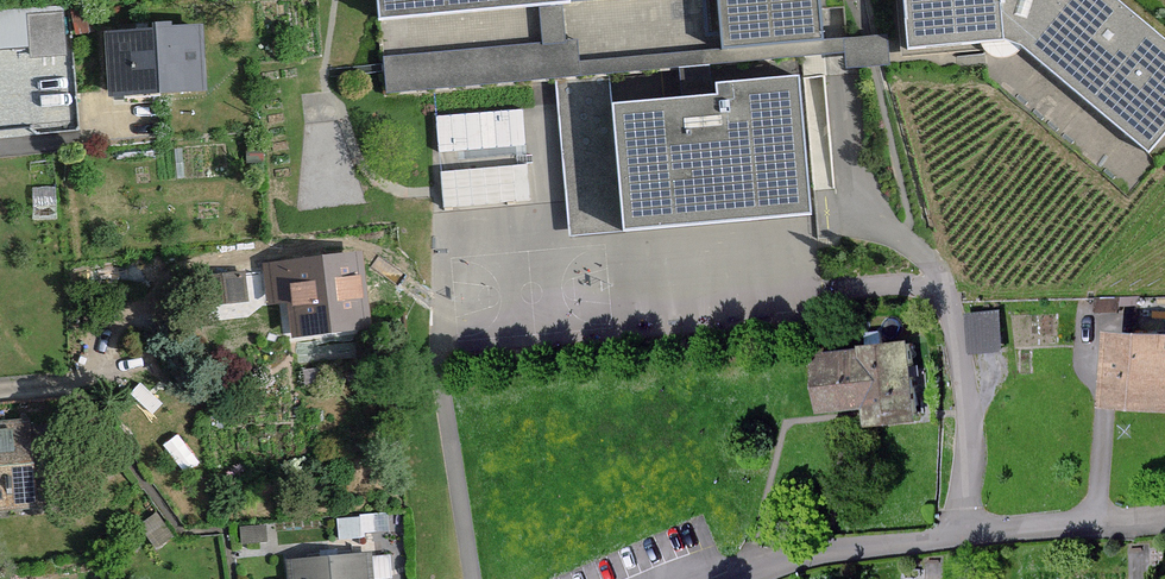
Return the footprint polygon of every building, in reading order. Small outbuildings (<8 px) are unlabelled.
[(381,68),(824,33),(821,0),(376,0),(381,68)] [(904,53),(1012,43),(1153,158),(1164,141),(1164,36),(1123,0),(902,0),(904,53)] [(33,47),(33,57),(66,58),(67,8),(0,6),(0,46),(33,47)] [(206,38),(115,40),(116,95),(207,93),(206,38)] [(726,97),(623,104),(632,239),(825,226),(823,197),(845,196),(836,75),(725,82),(726,97)] [(439,148),(531,146),(531,109),(439,110),(439,148)] [(363,256),(271,267),(280,342),(372,331),(363,256)] [(973,348),(1005,347),(1004,307),(972,308),(973,348)] [(1119,329),(1115,412),(1164,414),(1164,331),(1119,329)] [(836,352),(827,353),(834,414),(869,410),(871,425),(921,419),(912,344),(836,352)] [(0,422),(0,515),(40,512),(32,420),(0,422)] [(291,560),(292,578),(375,578),(373,554),(291,560)]
